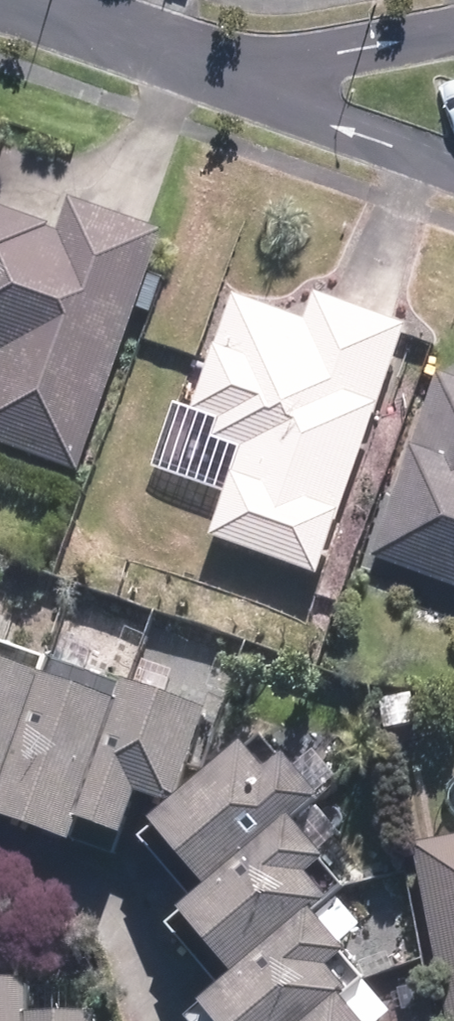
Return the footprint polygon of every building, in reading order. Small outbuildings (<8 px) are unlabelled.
[(169,232),(77,199),(64,235),(0,212),(0,446),(83,475),(169,232)] [(326,576),(411,321),(324,292),(316,316),(237,289),(198,406),(229,416),(219,446),(247,455),(219,540),(326,576)] [(441,371),(376,550),(453,578),(453,376),(441,371)] [(92,843),(102,817),(145,833),(146,829),(158,797),(177,804),(213,708),(136,679),(129,698),(0,649),(0,809),(92,843)] [(274,738),(148,836),(201,904),(183,919),(231,980),(190,1012),(197,1020),(400,1020),(404,1018),(379,986),(368,995),(347,968),(365,954),(326,905),(341,893),(319,865),(340,847),(315,815),(344,792),(307,745),(290,758),(274,738)] [(417,832),(449,1020),(453,1020),(453,826),(417,832)] [(111,1011),(49,1011),(49,981),(0,981),(0,1020),(111,1020),(111,1011)]
